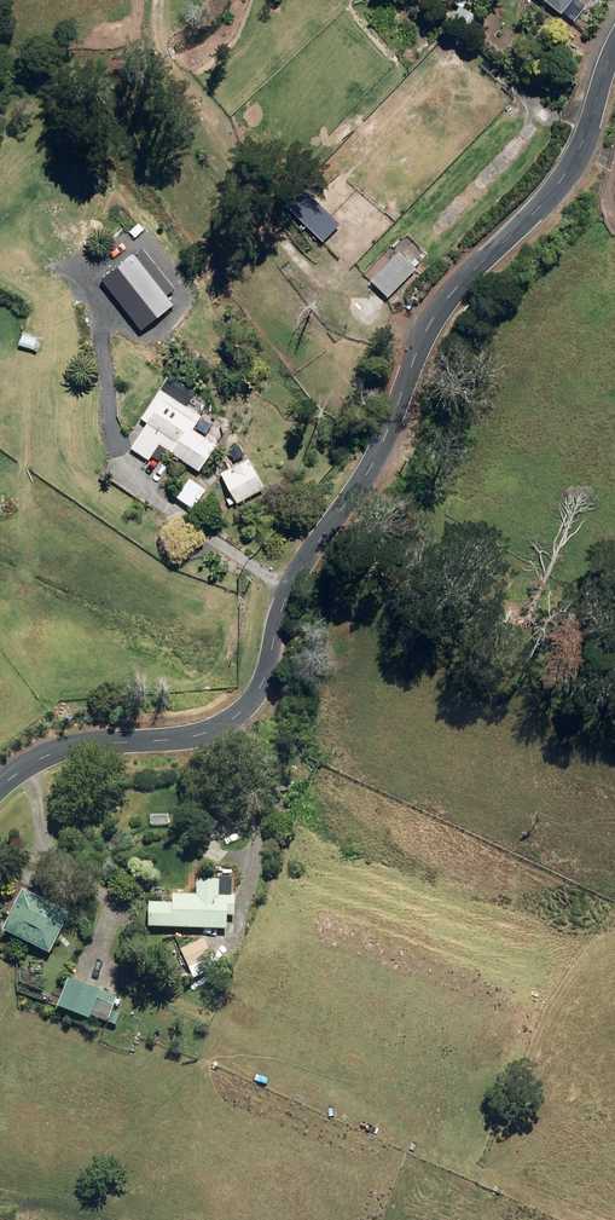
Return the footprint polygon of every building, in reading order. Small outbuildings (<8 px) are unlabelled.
[(471,40),(482,23),(470,15),(479,0),(454,0),(451,4),(459,9),(448,25),(471,40)] [(559,16),(570,24),(583,8),(572,0),(538,0),(559,16)] [(398,250),(370,279),(387,295),(415,266),(398,250)] [(119,257),(120,265),(133,263),(132,255),(119,257)] [(124,310),(158,334),(184,296),(173,288),(176,283),(158,270),(147,287),(142,283),(124,310)] [(157,444),(198,470),(214,445),(191,430),(200,416),(159,390),(140,420),(145,423),(130,447),(148,459),(157,444)] [(219,473),(235,503),(262,488),(246,458),(219,473)] [(146,929),(225,930),(225,917),(233,917),(233,896),(229,896),(229,898),(216,897),(216,882),(195,882),(194,886),(183,886),(183,896),(168,896),(168,905),(146,904),(146,929)] [(47,952),(67,911),(17,887),(0,921),(0,928),(47,952)] [(179,951),(187,969),(210,959),(202,941),(179,951)] [(54,1004),(105,1024),(116,996),(64,976),(54,1004)] [(108,1023),(115,1025),(119,1013),(112,1011),(108,1023)]
